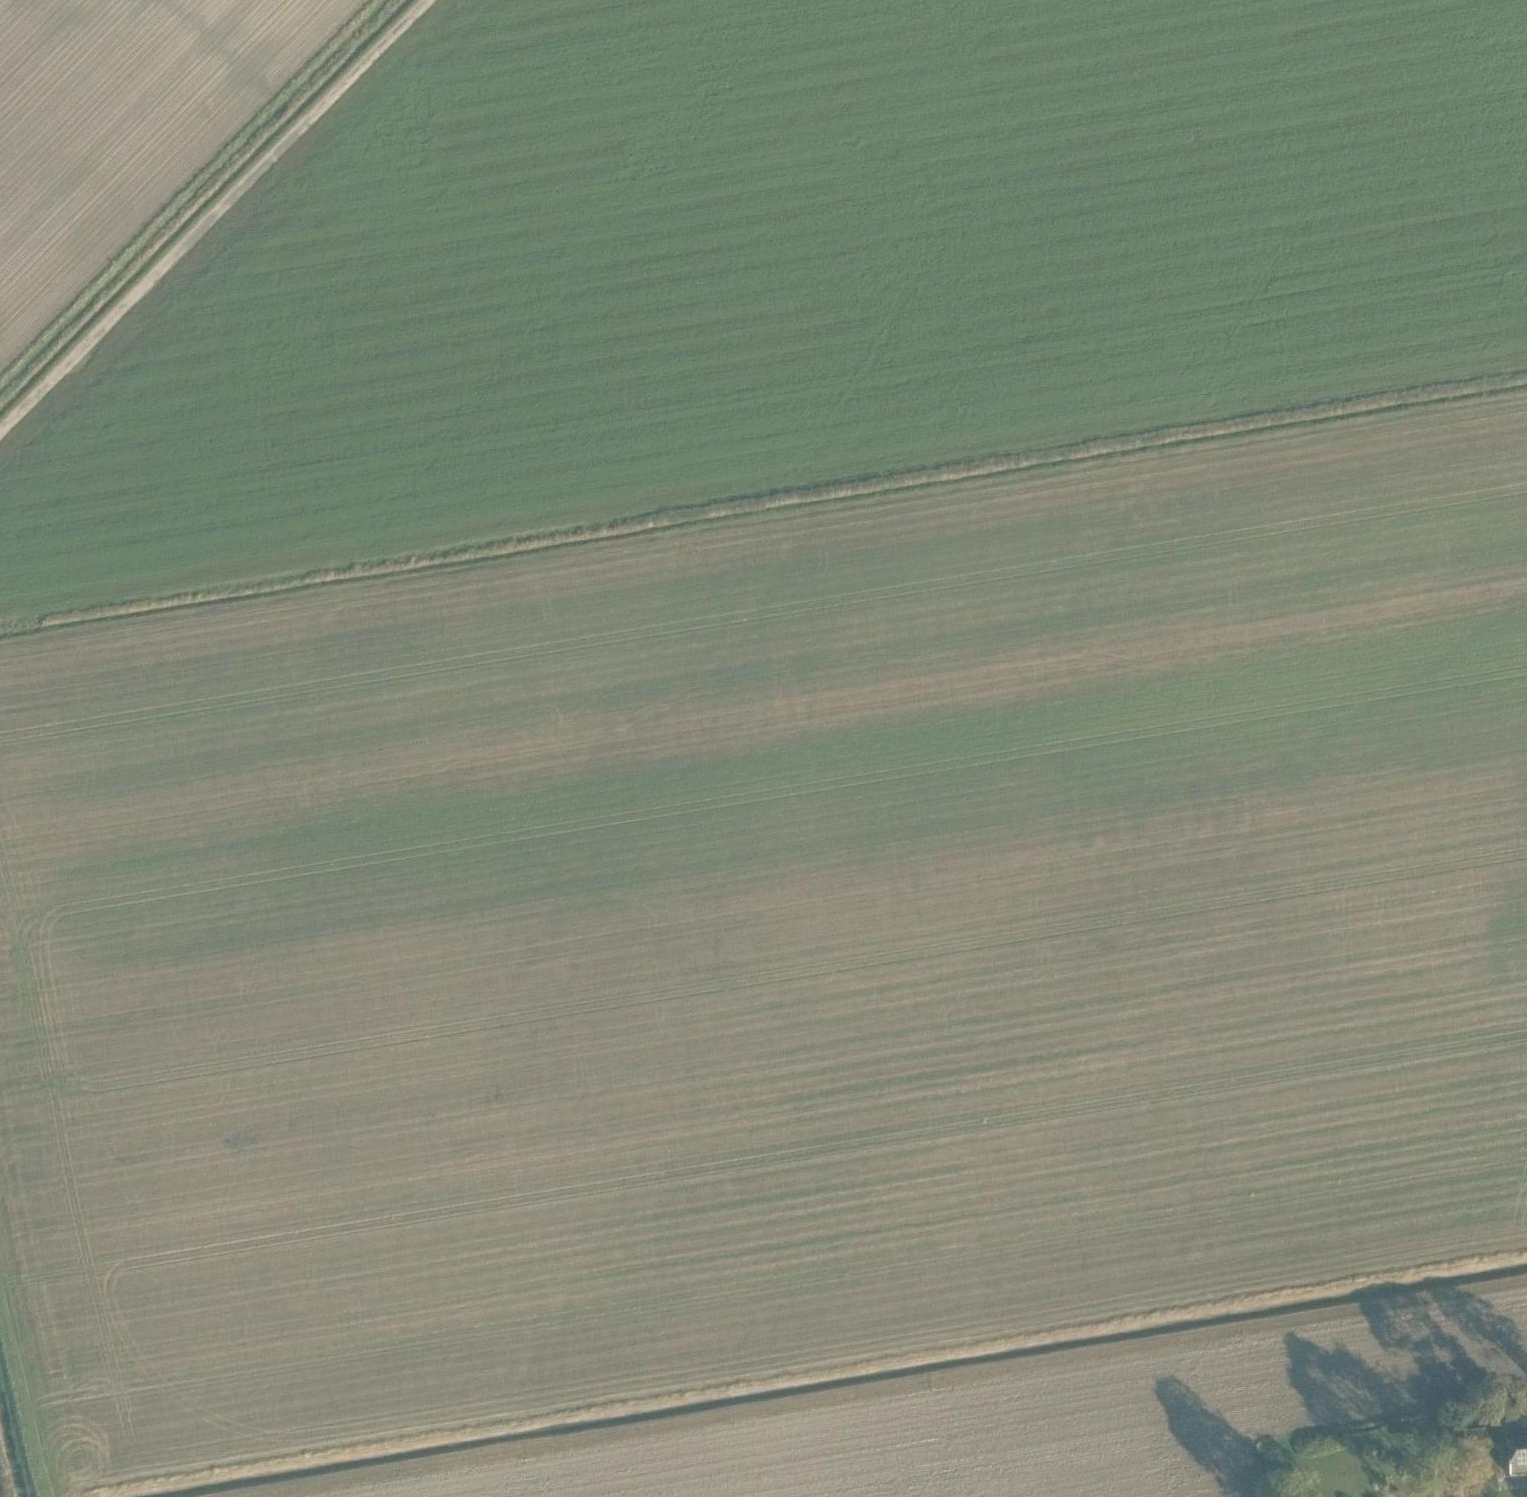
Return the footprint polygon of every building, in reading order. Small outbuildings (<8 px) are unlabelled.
[(1510,1478),(1526,1477),(1526,1443),(1507,1445),(1510,1478)]
